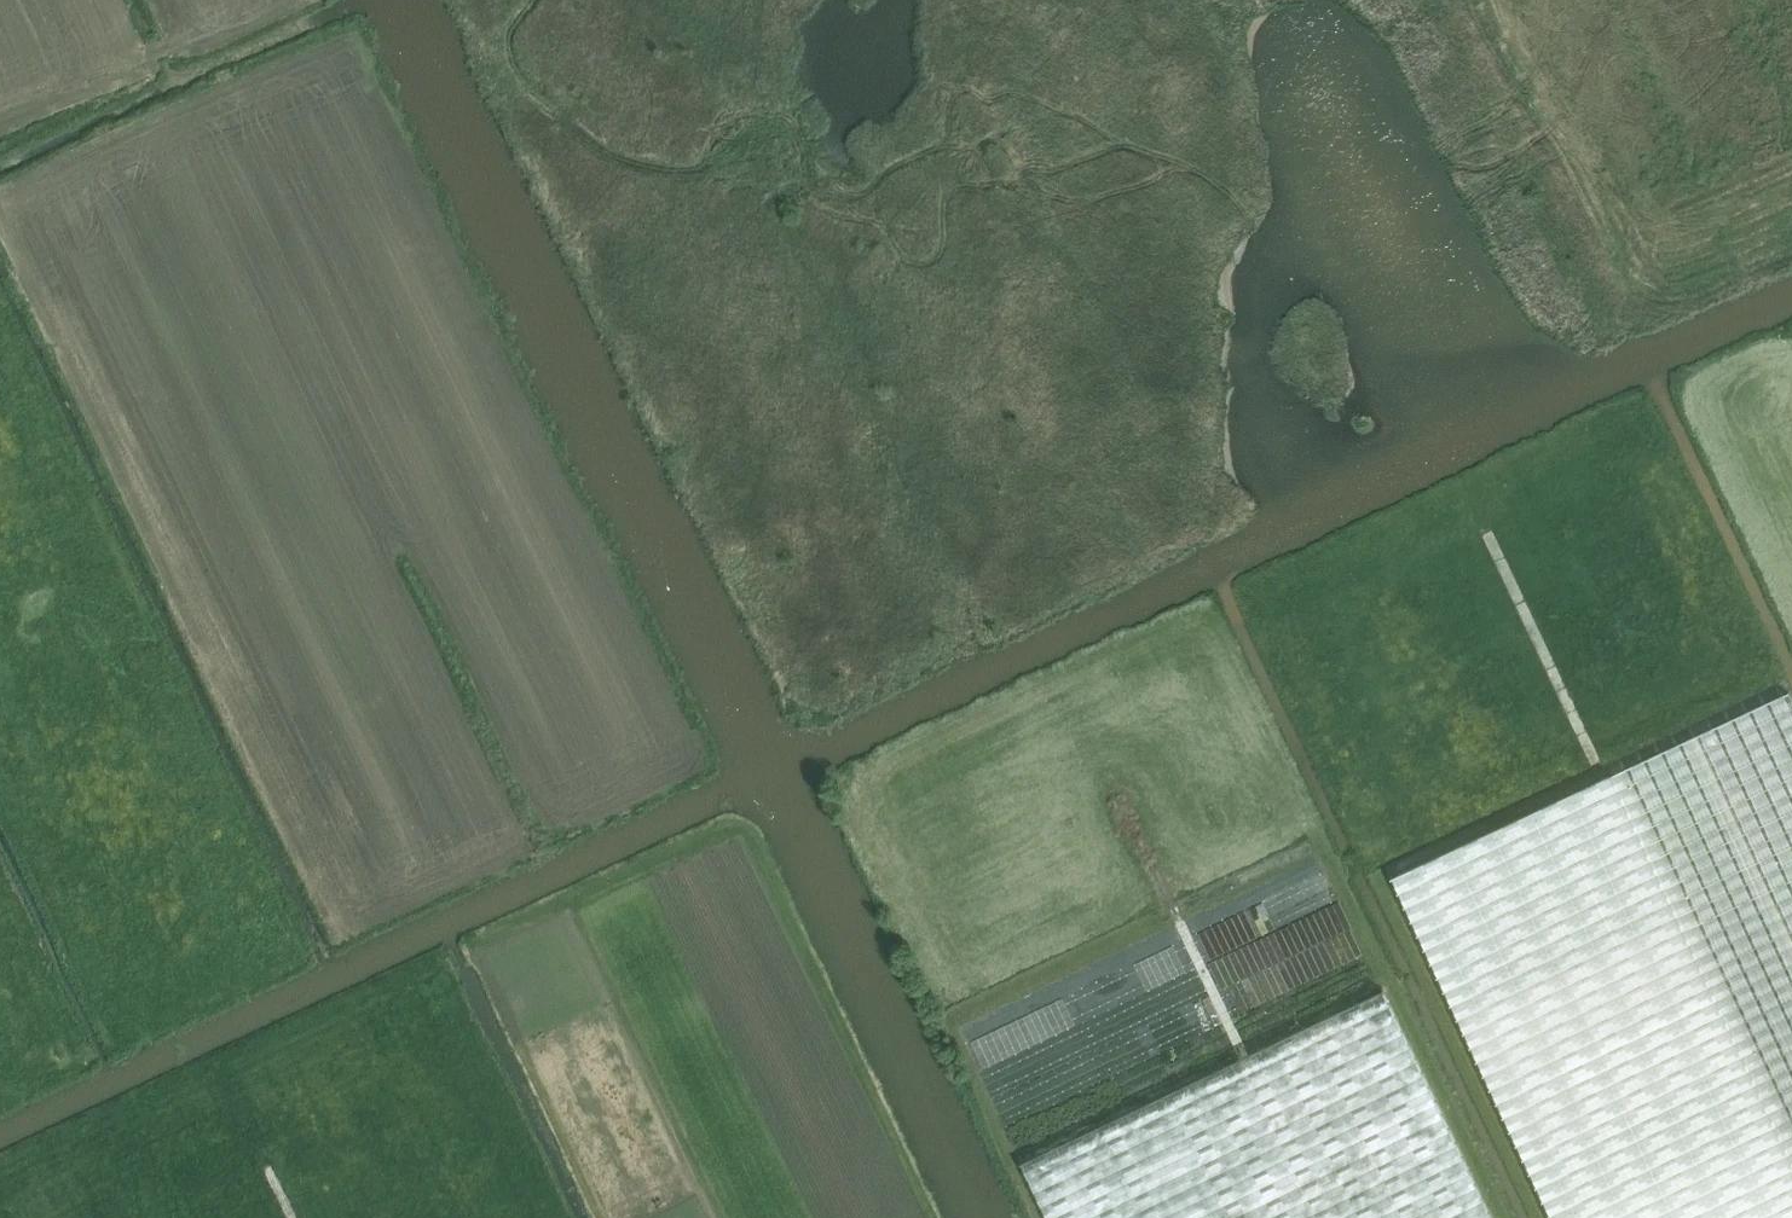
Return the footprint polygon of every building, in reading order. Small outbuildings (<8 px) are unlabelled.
[(1788,693),(1393,878),(1552,1217),(1791,1217),(1791,701),(1788,693)] [(1252,1054),(1023,1163),(1049,1217),(1491,1217),(1383,992),(1252,1054)]
